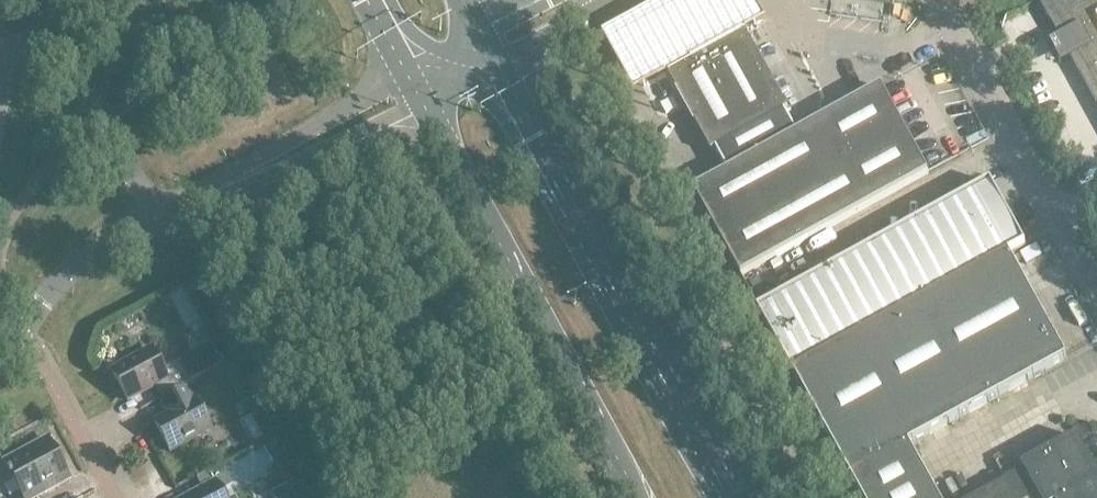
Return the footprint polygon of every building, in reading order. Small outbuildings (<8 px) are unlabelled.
[(633,85),(764,12),(758,0),(649,0),(600,26),(633,85)] [(1039,3),(1096,108),(1096,0),(1044,0),(1039,3)] [(670,76),(668,76),(711,153),(716,150),(728,173),(694,191),(741,277),(928,174),(882,89),(822,121),(797,135),(784,112),(788,110),(751,43),(746,34),(670,76)] [(757,312),(792,374),(860,497),(937,497),(908,446),(1065,360),(1008,255),(1024,246),(990,184),(757,312)] [(182,291),(171,297),(177,306),(187,301),(182,291)] [(221,366),(210,346),(159,373),(148,353),(112,373),(128,401),(155,386),(162,398),(221,366)] [(154,423),(170,452),(211,430),(194,401),(193,402),(186,389),(163,402),(170,415),(154,423)] [(251,416),(239,422),(243,428),(254,421),(251,416)] [(1076,438),(1021,468),(1023,472),(976,497),(1096,497),(1096,475),(1076,438)] [(10,475),(7,476),(10,481),(12,479),(22,497),(37,497),(70,480),(48,440),(4,464),(10,475)] [(221,492),(232,485),(222,465),(197,479),(203,490),(189,497),(224,497),(221,492)] [(272,494),(275,497),(296,497),(289,485),(272,494)]
